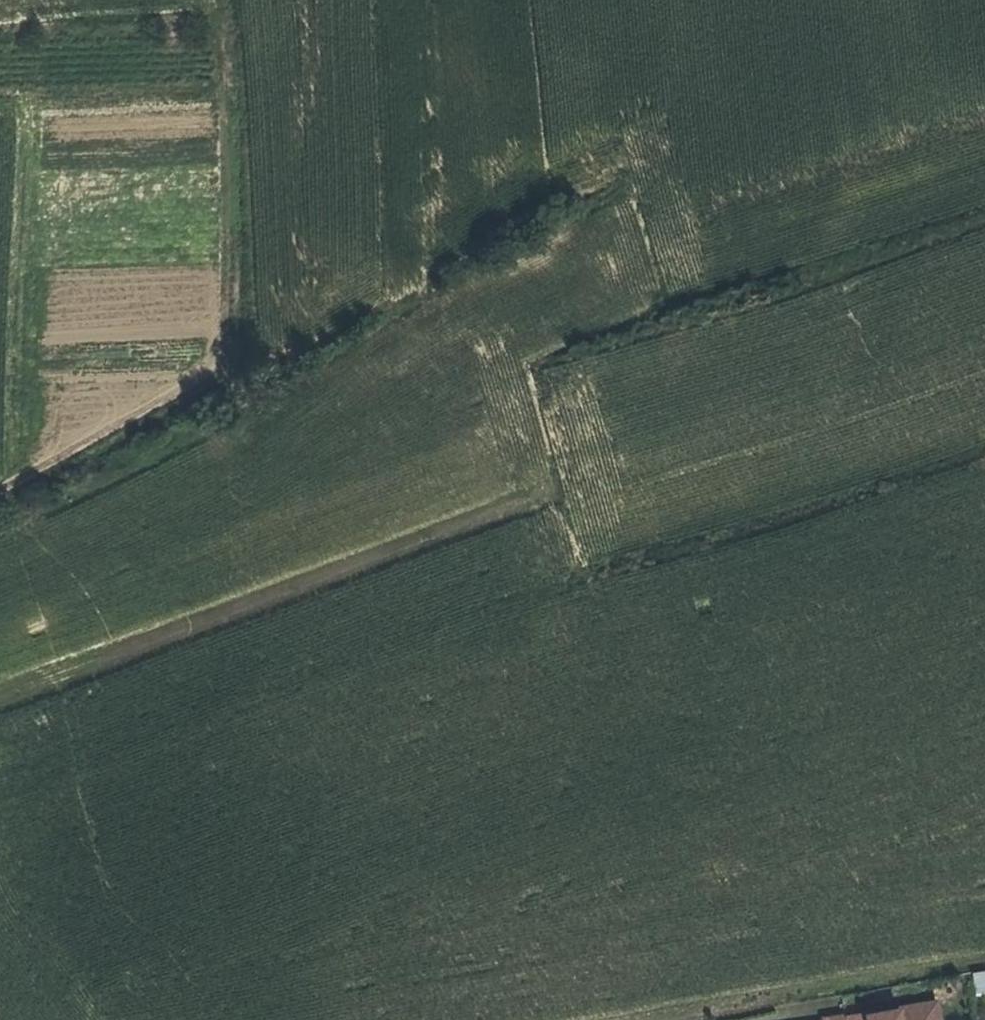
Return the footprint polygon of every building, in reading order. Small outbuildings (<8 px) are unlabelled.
[(984,988),(984,968),(972,969),(974,989),(984,988)] [(863,1011),(865,1019),(945,1019),(939,995),(863,1011)]
